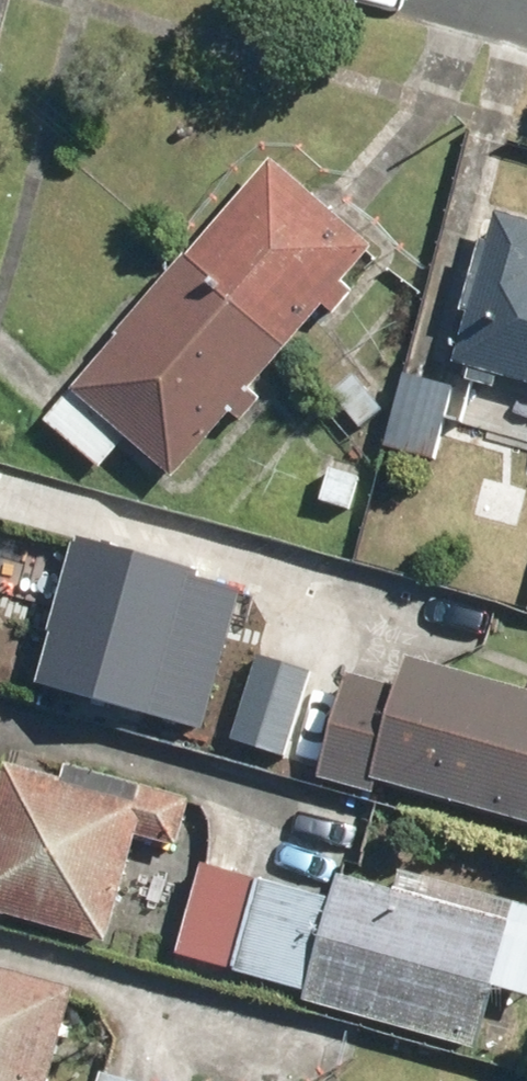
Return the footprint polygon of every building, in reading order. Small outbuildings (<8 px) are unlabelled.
[(378,246),(274,158),(49,422),(104,469),(130,439),(178,479),(378,246)] [(497,213),(455,364),(526,384),(526,222),(497,213)] [(463,390),(419,377),(399,447),(443,460),(463,390)] [(362,476),(331,468),(322,502),(353,510),(362,476)] [(480,488),(471,518),(520,532),(526,509),(526,502),(480,488)] [(207,573),(81,537),(39,687),(165,723),(192,626),(231,637),(243,593),(204,582),(207,573)] [(313,671),(259,655),(234,742),(288,758),(313,671)] [(409,658),(401,689),(347,674),(319,779),(375,794),(378,783),(526,823),(526,690),(409,658)] [(9,767),(0,796),(0,912),(109,944),(140,838),(180,849),(194,801),(70,765),(65,783),(9,767)] [(338,875),(332,897),(205,862),(179,955),(308,991),(305,1002),(478,1050),(514,924),(338,875)] [(0,965),(0,1080),(55,1080),(81,987),(0,965)]
